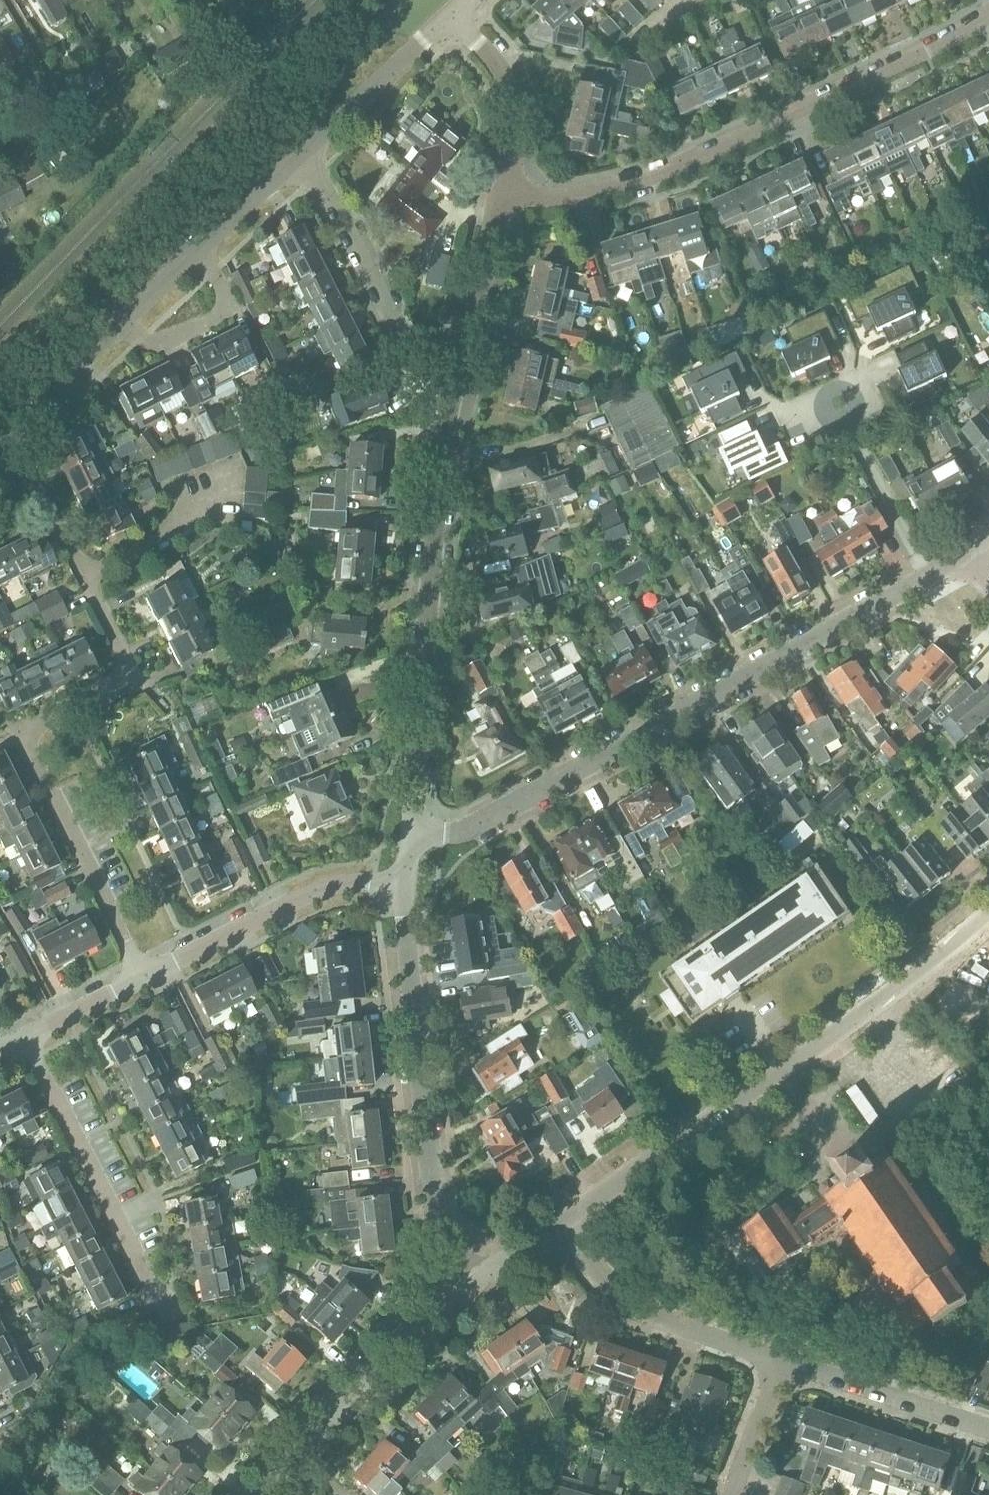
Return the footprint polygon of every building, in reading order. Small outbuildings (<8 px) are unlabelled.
[(57,25),(68,18),(58,0),(43,0),(57,25)] [(575,17),(560,0),(547,0),(536,10),(557,34),(556,46),(583,47),(584,27),(575,17)] [(575,17),(594,0),(560,0),(575,17)] [(652,12),(662,3),(659,0),(641,0),(652,12)] [(810,50),(786,0),(777,0),(785,18),(770,25),(774,35),(787,61),(810,50)] [(820,14),(814,2),(800,7),(796,0),(786,0),(810,50),(832,40),(820,14)] [(842,3),(855,29),(877,19),(868,0),(841,0),(842,3)] [(895,0),(868,0),(877,19),(899,9),(895,0)] [(899,9),(917,0),(895,0),(899,9)] [(644,20),(628,2),(618,10),(634,29),(644,20)] [(855,29),(842,3),(820,14),(832,40),(855,29)] [(600,27),(616,45),(626,36),(610,18),(600,27)] [(727,35),(739,60),(751,86),(774,75),(768,63),(773,61),(767,47),(762,49),(747,56),(734,29),(726,32),(727,35)] [(732,63),(716,71),(728,97),(751,86),(727,35),(720,38),(732,63)] [(193,46),(169,59),(175,69),(198,55),(193,46)] [(716,71),(705,76),(700,64),(697,65),(688,46),(680,50),(683,57),(706,107),(728,97),(716,71)] [(643,55),(648,65),(655,82),(657,85),(669,79),(663,66),(655,49),(643,55)] [(95,62),(105,80),(125,68),(115,50),(95,62)] [(680,74),(686,85),(671,92),(683,118),(706,107),(683,57),(675,61),(681,73),(680,74)] [(624,60),(621,74),(655,82),(648,65),(624,60)] [(97,70),(80,80),(90,97),(108,87),(97,70)] [(655,82),(621,74),(619,85),(663,97),(659,90),(657,85),(655,82)] [(596,89),(582,86),(576,113),(639,128),(639,127),(631,126),(633,117),(619,114),(620,112),(609,110),(615,84),(598,80),(596,89)] [(984,85),(961,95),(974,121),(986,116),(988,123),(988,95),(984,85)] [(404,104),(409,108),(419,97),(414,92),(404,104)] [(961,95),(939,105),(952,131),(974,121),(961,95)] [(955,139),(952,131),(939,105),(917,116),(929,142),(933,151),(948,144),(954,157),(962,154),(955,139)] [(424,111),(415,122),(412,120),(409,120),(404,126),(404,130),(407,132),(405,135),(424,150),(409,168),(427,183),(442,164),(444,166),(463,142),(424,111)] [(579,155),(595,159),(602,160),(603,154),(605,146),(601,145),(604,131),(614,133),(614,136),(613,140),(621,142),(619,152),(633,155),(636,141),(639,128),(576,113),(570,139),(576,141),(575,148),(579,155)] [(929,142),(917,116),(894,126),(906,152),(917,175),(926,171),(919,157),(922,156),(918,147),(929,142)] [(894,126),(872,136),(884,163),(890,176),(902,170),(907,180),(917,175),(906,152),(894,126)] [(884,163),(872,136),(849,147),(872,195),(881,191),(877,182),(890,176),(884,163)] [(955,139),(962,154),(970,150),(963,136),(955,139)] [(872,195),(849,147),(826,157),(838,183),(827,188),(839,215),(853,209),(845,192),(859,186),(864,198),(872,195)] [(52,175),(62,166),(49,152),(46,149),(36,157),(52,175)] [(49,180),(33,154),(10,174),(13,178),(23,195),(49,180)] [(816,188),(804,164),(781,175),(807,231),(817,226),(809,207),(822,201),(816,188)] [(427,183),(409,168),(378,207),(396,222),(400,217),(426,237),(439,221),(413,201),(427,183)] [(781,175),(758,185),(780,231),(796,224),(806,244),(812,241),(807,231),(781,175)] [(13,178),(0,184),(0,215),(26,201),(23,195),(13,178)] [(758,185),(736,195),(763,254),(764,254),(758,242),(780,231),(758,185)] [(763,254),(736,195),(713,206),(725,232),(737,227),(742,236),(744,235),(750,249),(752,248),(757,257),(763,254)] [(699,217),(675,225),(684,253),(683,253),(686,263),(687,262),(691,277),(692,277),(696,288),(703,286),(700,274),(701,274),(697,261),(712,256),(711,254),(719,251),(716,241),(708,243),(699,217)] [(952,227),(956,237),(968,232),(964,222),(952,227)] [(684,253),(675,225),(652,232),(660,260),(683,253),(684,253)] [(988,246),(988,233),(985,228),(972,237),(981,251),(988,246)] [(286,265),(314,251),(303,229),(275,243),(286,265)] [(652,232),(628,240),(643,288),(652,285),(667,281),(660,260),(652,232)] [(643,288),(628,240),(604,248),(613,275),(614,275),(618,287),(633,282),(637,294),(645,292),(643,288)] [(903,247),(907,257),(923,250),(920,240),(904,247),(903,247)] [(325,272),(314,251),(286,265),(297,286),(325,272)] [(431,267),(444,272),(449,256),(436,252),(431,267)] [(918,275),(928,270),(923,260),(914,265),(918,275)] [(569,272),(540,265),(534,292),(563,299),(572,301),(574,292),(565,290),(569,272)] [(879,332),(883,330),(889,344),(918,331),(912,317),(917,315),(908,295),(920,289),(910,267),(875,284),(877,289),(848,303),(858,323),(871,316),(879,332)] [(237,289),(249,283),(243,270),(230,276),(237,289)] [(336,294),(325,272),(297,286),(308,309),(336,294)] [(608,299),(602,277),(588,281),(594,302),(608,299)] [(249,283),(237,289),(241,298),(254,292),(249,283)] [(652,285),(643,288),(645,292),(648,302),(656,300),(652,285)] [(837,295),(833,287),(822,293),(826,301),(837,295)] [(257,299),(254,292),(241,298),(248,312),(251,310),(261,305),(258,298),(257,299)] [(563,299),(534,292),(528,318),(558,325),(561,311),(570,312),(571,309),(586,313),(588,305),(572,301),(563,299)] [(590,296),(574,292),(572,301),(588,305),(590,296)] [(347,316),(336,294),(308,309),(319,330),(347,316)] [(251,310),(248,312),(252,321),(266,315),(261,305),(251,310)] [(839,341),(825,312),(786,330),(795,349),(783,355),(793,378),(806,372),(811,383),(831,374),(826,363),(831,360),(825,347),(839,341)] [(324,355),(330,352),(358,338),(347,316),(319,330),(313,333),(324,355)] [(745,319),(725,325),(730,340),(749,334),(745,319)] [(564,327),(560,345),(584,350),(588,333),(564,327)] [(698,332),(702,344),(711,341),(707,329),(698,332)] [(256,370),(251,358),(237,331),(214,343),(228,370),(233,381),(256,370)] [(755,348),(762,344),(761,342),(759,337),(751,341),(755,348)] [(369,361),(358,338),(330,352),(341,375),(369,361)] [(271,354),(284,348),(280,339),(267,345),(271,354)] [(228,370),(214,343),(190,355),(209,393),(233,381),(228,370)] [(926,343),(897,356),(903,370),(899,372),(907,388),(893,394),(902,414),(941,396),(935,383),(948,377),(937,354),(932,357),(926,343)] [(284,348),(271,354),(275,363),(288,357),(284,348)] [(519,353),(513,380),(544,388),(552,390),(568,393),(572,394),(583,397),(585,388),(555,380),(560,363),(519,353)] [(747,373),(737,354),(698,372),(704,385),(692,391),(702,414),(708,411),(714,425),(742,412),(736,398),(740,396),(733,380),(747,373)] [(660,358),(650,361),(654,373),(664,369),(660,358)] [(142,379),(156,406),(157,405),(162,416),(183,405),(184,401),(180,393),(181,393),(167,366),(142,379)] [(157,405),(156,406),(142,379),(132,384),(131,381),(122,386),(124,388),(120,390),(122,394),(116,396),(129,421),(134,419),(140,431),(164,419),(162,416),(157,405)] [(544,388),(513,380),(507,406),(538,413),(544,388)] [(290,404),(289,401),(280,384),(267,390),(274,404),(278,410),(290,404)] [(345,393),(327,400),(338,430),(387,412),(384,406),(388,404),(380,384),(351,396),(347,397),(345,393)] [(314,398),(309,385),(287,392),(292,406),(314,398)] [(633,471),(634,470),(680,449),(650,385),(624,398),(603,408),(612,428),(633,471)] [(568,393),(552,390),(550,398),(566,401),(568,393)] [(255,420),(277,410),(270,397),(249,408),(255,420)] [(595,398),(574,403),(578,416),(599,411),(595,398)] [(235,408),(243,425),(254,420),(245,403),(235,408)] [(218,408),(205,414),(216,435),(229,429),(218,408)] [(946,411),(949,418),(955,415),(951,408),(946,411)] [(216,435),(205,414),(194,419),(204,441),(216,435)] [(243,433),(249,448),(289,433),(284,418),(243,433)] [(988,463),(988,430),(980,419),(968,430),(980,446),(970,454),(979,471),(988,463)] [(748,423),(719,436),(726,450),(721,452),(731,475),(744,469),(750,482),(789,464),(780,444),(766,451),(759,435),(754,436),(748,423)] [(951,423),(940,429),(952,451),(963,444),(951,423)] [(78,440),(53,452),(65,476),(102,456),(88,427),(75,433),(78,440)] [(130,432),(124,434),(114,439),(119,448),(135,440),(130,432)] [(136,441),(142,450),(150,460),(162,452),(147,433),(136,441)] [(233,433),(221,437),(228,458),(240,454),(233,433)] [(221,437),(209,442),(217,462),(228,458),(221,437)] [(340,450),(335,438),(317,445),(321,457),(340,450)] [(135,440),(119,448),(124,457),(137,451),(137,452),(142,450),(136,441),(135,440)] [(209,442),(197,446),(205,467),(217,462),(209,442)] [(347,460),(347,471),(379,474),(380,462),(382,462),(383,451),(381,451),(381,447),(352,444),(351,461),(347,460)] [(205,467),(197,446),(185,450),(193,471),(205,467)] [(193,471),(185,450),(174,455),(181,475),(193,471)] [(522,461),(493,468),(495,479),(494,482),(496,491),(499,492),(539,481),(547,504),(578,494),(570,471),(558,475),(557,472),(553,473),(548,455),(536,458),(535,453),(522,457),(522,461)] [(174,455),(162,459),(169,480),(181,475),(174,455)] [(946,467),(930,476),(948,507),(974,493),(953,455),(942,461),(946,467)] [(103,457),(102,456),(65,476),(76,498),(110,481),(104,469),(97,473),(92,463),(103,457)] [(890,456),(878,462),(890,484),(902,478),(890,456)] [(169,480),(162,459),(149,464),(156,484),(169,480)] [(661,480),(658,473),(654,463),(635,472),(634,472),(642,489),(661,480)] [(246,469),(245,481),(266,483),(268,470),(246,469)] [(334,495),(333,509),(333,510),(346,511),(347,498),(377,500),(379,474),(347,471),(347,472),(336,471),(334,495)] [(616,498),(632,491),(625,476),(609,483),(616,498)] [(948,507),(930,476),(917,483),(914,477),(904,482),(925,520),(948,507)] [(760,507),(775,498),(764,479),(749,488),(760,507)] [(122,505),(110,481),(76,498),(88,522),(122,505)] [(141,495),(153,489),(149,481),(137,487),(141,495)] [(245,481),(244,494),(265,496),(266,483),(245,481)] [(157,498),(153,489),(141,495),(145,504),(157,498)] [(244,494),(243,506),(264,508),(265,496),(244,494)] [(311,495),(309,512),(332,512),(333,497),(311,495)] [(728,526),(743,518),(731,498),(717,507),(728,526)] [(603,532),(622,523),(613,503),(594,512),(603,532)] [(839,519),(834,512),(826,517),(856,565),(879,551),(871,538),(887,529),(872,504),(862,510),(867,517),(861,520),(854,510),(839,519)] [(122,505),(88,522),(100,546),(135,528),(123,505),(122,505)] [(508,531),(490,536),(493,547),(491,550),(493,558),(496,559),(497,562),(528,554),(523,537),(559,528),(558,527),(552,505),(529,512),(531,519),(519,522),(520,525),(508,529),(508,531)] [(264,508),(243,506),(242,518),(263,520),(264,508)] [(372,563),(374,536),(368,536),(369,526),(342,524),(343,512),(332,512),(309,512),(308,529),(340,532),(337,560),(372,563)] [(788,522),(801,547),(812,541),(799,516),(788,522)] [(856,565),(826,517),(819,521),(826,531),(821,533),(830,548),(818,555),(832,579),(856,565)] [(788,551),(797,567),(808,561),(801,547),(788,522),(786,519),(773,525),(788,551)] [(241,522),(241,533),(251,533),(252,523),(241,522)] [(623,523),(616,527),(622,539),(629,536),(623,523)] [(32,539),(7,551),(20,578),(21,577),(24,584),(57,567),(56,565),(57,564),(46,542),(36,547),(32,539)] [(764,585),(741,547),(731,553),(738,565),(723,573),(729,584),(752,626),(770,615),(756,590),(764,585)] [(7,551),(0,555),(0,588),(20,578),(7,551)] [(766,564),(789,604),(791,602),(794,608),(804,602),(801,597),(811,591),(797,567),(788,551),(766,564)] [(517,569),(521,587),(529,585),(555,578),(556,578),(550,556),(548,557),(517,569)] [(700,595),(711,588),(701,569),(698,571),(690,557),(682,562),(690,576),(689,576),(700,595)] [(631,575),(635,582),(652,573),(644,559),(627,568),(631,575)] [(371,563),(337,560),(335,591),(351,592),(352,585),(369,586),(371,563)] [(192,606),(192,605),(189,606),(187,602),(198,597),(181,564),(160,574),(168,589),(145,601),(156,624),(192,606)] [(521,587),(481,598),(484,609),(483,612),(485,620),(487,622),(535,609),(535,608),(556,597),(560,595),(555,578),(529,585),(521,587)] [(664,597),(674,591),(668,580),(658,585),(664,597)] [(752,626),(729,584),(713,593),(719,603),(717,604),(735,636),(752,626)] [(41,615),(62,604),(57,593),(35,604),(39,613),(41,615)] [(697,656),(715,646),(697,612),(691,610),(688,612),(682,601),(670,608),(697,656)] [(670,608),(667,602),(657,608),(663,619),(650,626),(660,645),(665,643),(678,666),(697,656),(670,608)] [(4,631),(16,625),(5,603),(0,605),(0,623),(4,631)] [(35,603),(21,609),(26,619),(39,613),(35,604),(35,603)] [(62,604),(41,615),(46,626),(68,615),(62,604)] [(193,605),(192,605),(192,606),(156,624),(157,624),(160,623),(171,643),(202,627),(202,628),(203,628),(204,630),(211,626),(211,625),(208,620),(202,623),(193,605)] [(643,628),(633,608),(621,614),(632,634),(643,628)] [(366,638),(363,638),(364,622),(325,619),(324,625),(312,624),(310,646),(322,647),(321,657),(342,659),(343,649),(361,651),(362,642),(365,642),(366,638)] [(20,628),(26,641),(36,636),(29,623),(20,628)] [(171,643),(167,645),(180,669),(196,661),(202,672),(228,659),(222,647),(223,646),(213,624),(211,625),(211,626),(204,630),(203,628),(202,628),(202,627),(171,643)] [(514,643),(528,636),(522,624),(508,631),(514,643)] [(293,640),(288,626),(248,642),(253,656),(293,640)] [(26,641),(20,628),(11,632),(18,645),(26,641)] [(626,633),(613,640),(639,688),(660,677),(645,649),(637,654),(626,633)] [(639,688),(613,640),(596,649),(601,658),(606,655),(613,669),(604,674),(618,699),(639,688)] [(59,655),(72,682),(97,669),(83,642),(59,655)] [(568,662),(561,666),(558,661),(552,651),(542,656),(548,667),(578,722),(582,720),(583,722),(595,715),(594,713),(599,710),(574,665),(582,661),(572,643),(560,649),(568,662)] [(905,702),(944,657),(933,647),(927,654),(920,648),(904,666),(910,672),(899,685),(891,678),(885,684),(905,702)] [(578,722),(548,667),(542,656),(540,653),(524,661),(540,689),(534,692),(542,705),(535,709),(542,721),(548,718),(557,733),(561,731),(563,733),(575,726),(574,724),(578,722)] [(72,682),(59,655),(38,665),(51,692),(72,682)] [(944,657),(905,702),(910,707),(912,708),(931,688),(936,693),(958,669),(944,657)] [(520,752),(506,726),(510,723),(501,707),(498,709),(491,697),(499,692),(495,685),(496,684),(482,658),(466,667),(484,701),(476,705),(484,719),(494,714),(501,728),(480,740),(487,753),(478,757),(485,770),(520,752)] [(864,673),(857,664),(842,672),(877,725),(878,724),(875,718),(889,710),(880,697),(885,694),(869,670),(864,673)] [(38,665),(16,676),(29,703),(51,692),(38,665)] [(16,676),(12,669),(0,675),(4,682),(0,684),(0,703),(2,702),(8,713),(29,703),(16,676)] [(884,670),(878,674),(885,684),(891,678),(884,670)] [(877,725),(842,672),(829,680),(853,715),(857,713),(867,731),(877,725)] [(208,720),(192,680),(177,686),(194,726),(208,720)] [(314,726),(343,714),(334,692),(319,698),(313,684),(299,690),(265,704),(272,722),(294,713),(297,719),(309,714),(314,726)] [(988,687),(977,696),(967,705),(957,693),(934,716),(942,727),(957,744),(966,737),(967,738),(988,720),(988,688),(988,687)] [(813,691),(794,701),(808,727),(795,734),(821,767),(833,761),(826,749),(842,740),(829,715),(827,716),(813,691)] [(905,702),(902,706),(907,711),(910,707),(905,702)] [(913,721),(919,728),(930,718),(924,711),(913,721)] [(290,736),(301,762),(270,775),(276,788),(286,784),(299,779),(313,773),(307,759),(311,758),(311,757),(336,746),(335,744),(352,737),(343,714),(314,726),(312,727),(313,727),(290,736)] [(793,778),(802,772),(803,768),(790,748),(771,718),(758,727),(793,778)] [(758,727),(743,736),(762,766),(763,766),(776,786),(779,786),(793,778),(758,727)] [(881,747),(890,740),(880,727),(871,734),(881,747)] [(192,764),(205,758),(193,734),(181,740),(192,764)] [(248,752),(243,737),(230,742),(232,747),(229,747),(232,755),(235,754),(235,756),(248,752)] [(893,764),(907,754),(893,738),(880,749),(893,764)] [(128,764),(139,788),(166,775),(177,770),(163,739),(140,750),(143,757),(128,764)] [(213,764),(225,759),(217,741),(205,746),(213,764)] [(723,746),(712,753),(737,788),(746,799),(756,792),(743,775),(744,774),(723,746)] [(109,751),(114,762),(124,758),(122,754),(119,747),(109,751)] [(737,788),(712,753),(699,763),(720,791),(721,790),(734,808),(746,799),(737,788)] [(15,778),(4,755),(0,757),(0,786),(15,778)] [(208,766),(205,758),(192,764),(196,772),(208,766)] [(984,776),(979,769),(974,763),(970,766),(981,779),(967,790),(975,800),(963,810),(988,843),(988,781),(984,776)] [(223,784),(237,778),(232,767),(231,766),(218,771),(223,784)] [(979,769),(984,776),(988,773),(983,766),(979,769)] [(150,810),(177,798),(166,775),(139,788),(150,810)] [(302,788),(299,779),(286,784),(290,794),(297,791),(311,828),(315,826),(317,830),(328,825),(327,822),(334,819),(335,822),(347,818),(345,814),(349,813),(344,798),(344,797),(343,797),(340,790),(341,790),(341,789),(340,789),(334,775),(302,788)] [(0,786),(0,813),(26,800),(15,778),(0,786)] [(665,781),(643,794),(664,830),(695,813),(697,808),(691,798),(688,798),(678,804),(665,781)] [(855,799),(841,784),(817,806),(831,821),(855,799)] [(870,789),(857,800),(864,809),(877,798),(870,789)] [(643,794),(621,806),(636,832),(637,833),(638,832),(643,842),(655,835),(660,843),(664,852),(673,847),(668,837),(665,832),(664,830),(643,794)] [(208,811),(221,805),(217,796),(204,802),(208,811)] [(780,805),(796,825),(807,816),(792,796),(780,805)] [(160,832),(187,819),(177,798),(150,810),(160,832)] [(0,813),(0,840),(8,837),(37,822),(26,800),(0,813)] [(225,814),(221,805),(208,811),(212,820),(225,814)] [(796,825),(780,805),(770,813),(777,823),(770,829),(779,839),(796,825)] [(943,847),(952,840),(968,860),(988,844),(988,843),(963,810),(951,819),(943,809),(924,824),(943,847)] [(170,854),(197,841),(187,819),(160,832),(170,854)] [(8,837),(0,840),(0,845),(4,853),(9,863),(48,844),(37,822),(8,837)] [(609,845),(596,822),(575,833),(600,879),(621,867),(631,886),(644,879),(634,861),(622,840),(621,839),(609,845)] [(768,855),(777,866),(814,835),(804,824),(768,855)] [(943,847),(924,824),(907,838),(915,848),(902,858),(930,893),(951,876),(934,854),(943,847)] [(779,839),(770,829),(762,835),(755,826),(743,836),(761,855),(779,839)] [(669,837),(668,837),(673,847),(683,841),(678,832),(669,837)] [(575,833),(553,846),(579,892),(600,880),(600,879),(575,833)] [(622,840),(634,861),(646,854),(634,833),(622,840)] [(257,867),(269,862),(257,836),(246,841),(257,867)] [(237,838),(225,844),(229,851),(240,846),(237,838)] [(845,846),(861,869),(871,861),(853,839),(845,846)] [(181,876),(208,863),(197,841),(170,854),(181,876)] [(48,844),(9,863),(9,864),(7,865),(13,877),(25,872),(30,881),(23,885),(28,897),(52,885),(46,872),(59,866),(58,863),(62,861),(57,851),(53,853),(48,844)] [(240,846),(229,851),(238,871),(249,866),(240,846)] [(694,850),(690,853),(680,859),(685,865),(698,857),(694,850)] [(930,893),(902,858),(890,869),(881,858),(873,865),(909,910),(930,893)] [(504,875),(506,877),(497,882),(513,910),(522,905),(522,907),(523,906),(528,916),(541,908),(544,913),(556,917),(557,918),(555,919),(569,943),(584,934),(571,911),(570,911),(555,885),(544,891),(527,862),(504,875)] [(208,863),(181,876),(191,898),(206,891),(209,897),(231,887),(221,867),(211,871),(208,863)] [(819,869),(694,954),(660,977),(672,994),(665,998),(672,1007),(675,1013),(677,1015),(683,1010),(690,1021),(691,1020),(721,999),(726,1006),(728,1005),(741,996),(743,995),(738,987),(833,922),(847,912),(848,913),(849,913),(823,874),(819,869)] [(71,897),(64,884),(41,896),(48,909),(71,897)] [(14,902),(8,891),(0,895),(0,905),(2,908),(14,902)] [(610,895),(597,902),(602,913),(615,906),(610,895)] [(30,929),(17,907),(4,914),(17,936),(30,929)] [(633,931),(640,944),(670,926),(662,914),(633,931)] [(86,919),(62,931),(61,932),(75,958),(99,946),(86,919)] [(489,972),(481,920),(450,925),(459,976),(489,972)] [(61,932),(62,931),(57,921),(33,933),(52,970),(75,958),(61,932)] [(9,932),(4,923),(0,925),(0,937),(9,932)] [(8,958),(22,951),(18,944),(4,951),(8,958)] [(319,977),(359,972),(359,969),(361,969),(359,958),(357,958),(356,945),(326,948),(326,949),(316,950),(319,977)] [(22,951),(8,958),(20,981),(33,974),(22,951)] [(268,954),(255,961),(266,983),(279,976),(268,954)] [(218,980),(232,1007),(255,995),(242,969),(218,980)] [(359,972),(319,977),(318,977),(321,1001),(303,1002),(305,1020),(338,1016),(336,1002),(363,999),(359,972)] [(526,975),(512,977),(515,990),(545,986),(537,974),(526,975)] [(232,1007),(218,980),(195,992),(208,1019),(232,1007)] [(552,1003),(562,997),(559,993),(552,981),(544,989),(552,1003)] [(469,1024),(512,1016),(507,988),(465,996),(469,1024)] [(283,1023),(273,1002),(259,1009),(270,1029),(275,1027),(278,1032),(283,1026),(282,1024),(283,1023)] [(570,1014),(581,1033),(577,1035),(586,1051),(610,1038),(601,1023),(599,1024),(595,1026),(583,1006),(570,1014)] [(191,1031),(181,1012),(170,1018),(180,1036),(191,1031)] [(325,1034),(323,1020),(296,1023),(298,1037),(325,1034)] [(485,1089),(487,1087),(490,1091),(500,1084),(506,1094),(523,1083),(518,1076),(522,1073),(534,1066),(526,1054),(519,1042),(528,1037),(521,1025),(491,1044),(497,1053),(492,1056),(493,1058),(476,1069),(482,1079),(479,1080),(485,1089)] [(337,1062),(369,1057),(366,1026),(333,1029),(335,1041),(321,1042),(324,1063),(337,1062)] [(121,1070),(164,1048),(164,1047),(178,1040),(172,1030),(152,1040),(146,1028),(136,1033),(109,1047),(121,1070)] [(192,1060),(204,1054),(200,1044),(187,1050),(192,1060)] [(222,1046),(209,1053),(219,1074),(233,1068),(222,1046)] [(245,1046),(242,1050),(245,1055),(250,1056),(253,1051),(251,1046),(245,1046)] [(164,1048),(121,1070),(132,1092),(159,1078),(169,1072),(158,1051),(164,1048)] [(337,1062),(324,1063),(323,1063),(325,1081),(339,1079),(340,1088),(373,1085),(369,1057),(337,1062)] [(604,1132),(614,1124),(612,1121),(624,1114),(617,1105),(629,1096),(608,1065),(596,1073),(599,1078),(577,1093),(587,1108),(585,1110),(599,1131),(602,1129),(604,1132)] [(215,1076),(211,1066),(198,1072),(203,1082),(215,1076)] [(555,1107),(569,1098),(570,1098),(555,1072),(540,1080),(555,1107)] [(143,1114),(182,1094),(175,1081),(163,1087),(159,1078),(132,1092),(143,1114)] [(209,1094),(214,1103),(226,1097),(222,1088),(209,1094)] [(10,1131),(21,1125),(27,1137),(39,1131),(20,1092),(0,1102),(0,1111),(10,1131)] [(154,1135),(193,1116),(182,1094),(143,1114),(154,1135)] [(514,1110),(485,1128),(497,1148),(528,1130),(551,1117),(552,1116),(547,1108),(531,1118),(521,1101),(511,1106),(514,1110)] [(261,1110),(270,1109),(269,1102),(260,1102),(261,1110)] [(375,1114),(350,1117),(341,1118),(339,1102),(298,1108),(300,1124),(333,1120),(336,1146),(378,1141),(375,1114)] [(223,1122),(229,1119),(236,1115),(233,1109),(220,1116),(223,1122)] [(0,1111),(0,1136),(10,1131),(0,1111)] [(165,1157),(204,1137),(193,1116),(154,1135),(165,1157)] [(497,1148),(490,1152),(503,1175),(505,1174),(510,1182),(524,1174),(521,1169),(535,1161),(527,1147),(543,1137),(556,1158),(570,1150),(551,1117),(528,1130),(497,1148)] [(204,1137),(165,1157),(176,1178),(214,1159),(209,1150),(210,1149),(204,1137)] [(381,1168),(378,1141),(336,1146),(337,1160),(349,1158),(351,1172),(381,1168)] [(41,1147),(22,1157),(28,1168),(47,1159),(41,1147)] [(884,1291),(886,1294),(890,1291),(904,1312),(896,1317),(909,1336),(931,1320),(935,1327),(969,1304),(964,1297),(986,1283),(973,1264),(966,1269),(951,1249),(955,1246),(953,1244),(950,1246),(941,1233),(944,1230),(942,1227),(938,1230),(928,1215),(932,1213),(919,1194),(916,1197),(905,1181),(908,1179),(906,1176),(903,1178),(894,1165),(898,1163),(896,1160),(893,1163),(884,1149),(877,1147),(869,1153),(870,1160),(865,1163),(857,1151),(832,1169),(840,1180),(835,1183),(828,1181),(822,1185),(821,1191),(827,1199),(799,1219),(791,1207),(781,1214),(776,1207),(744,1229),(773,1271),(838,1226),(840,1227),(842,1226),(844,1228),(846,1228),(854,1239),(850,1242),(862,1260),(866,1257),(877,1272),(872,1275),(874,1278),(879,1274),(888,1288),(884,1291)] [(254,1150),(223,1161),(228,1173),(255,1164),(254,1150)] [(68,1190),(69,1189),(57,1166),(23,1183),(35,1206),(40,1204),(68,1190)] [(13,1175),(12,1173),(4,1177),(0,1168),(0,1182),(13,1175)] [(254,1170),(228,1178),(232,1191),(258,1183),(254,1170)] [(323,1191),(349,1188),(347,1172),(321,1175),(323,1191)] [(13,1175),(0,1182),(0,1196),(19,1187),(13,1175)] [(329,1204),(331,1223),(332,1232),(388,1226),(385,1199),(365,1201),(363,1190),(349,1192),(349,1188),(323,1191),(307,1192),(309,1205),(325,1203),(325,1204),(329,1204)] [(68,1190),(40,1204),(51,1225),(79,1211),(68,1190)] [(189,1229),(219,1224),(215,1199),(185,1205),(189,1229)] [(64,1247),(91,1232),(80,1211),(42,1230),(49,1243),(59,1238),(64,1247)] [(23,1223),(19,1214),(6,1220),(10,1230),(23,1223)] [(194,1253),(235,1246),(231,1222),(219,1224),(189,1229),(194,1253)] [(391,1253),(388,1226),(332,1232),(332,1233),(333,1233),(334,1242),(347,1240),(347,1243),(359,1242),(361,1256),(391,1253)] [(251,1243),(265,1241),(263,1231),(249,1233),(251,1243)] [(91,1232),(64,1247),(75,1268),(103,1254),(91,1232)] [(30,1246),(26,1237),(13,1244),(17,1253),(30,1246)] [(198,1278),(240,1270),(235,1246),(194,1253),(198,1278)] [(16,1260),(10,1249),(0,1254),(0,1269),(16,1260)] [(86,1290),(114,1276),(103,1254),(75,1268),(86,1290)] [(255,1270),(269,1267),(267,1258),(253,1260),(255,1270)] [(41,1268),(37,1259),(24,1266),(28,1275),(41,1268)] [(0,1269),(0,1281),(1,1283),(21,1272),(16,1260),(0,1269)] [(269,1267),(255,1270),(256,1280),(270,1277),(269,1267)] [(366,1304),(357,1296),(376,1273),(351,1270),(342,1267),(338,1281),(343,1285),(334,1295),(322,1285),(314,1294),(317,1297),(326,1305),(326,1306),(349,1325),(366,1304)] [(239,1272),(198,1279),(202,1305),(244,1297),(239,1272)] [(114,1276),(86,1290),(97,1312),(125,1298),(114,1276)] [(48,1281),(35,1288),(40,1297),(53,1291),(48,1281)] [(854,1301),(870,1326),(884,1316),(868,1292),(854,1301)] [(326,1305),(317,1297),(300,1316),(310,1325),(309,1326),(332,1345),(349,1325),(326,1306),(326,1305)] [(290,1329),(300,1318),(279,1300),(269,1311),(290,1329)] [(30,1323),(43,1317),(38,1307),(25,1314),(30,1323)] [(71,1339),(91,1329),(85,1318),(66,1328),(71,1339)] [(178,1326),(180,1342),(193,1340),(190,1323),(178,1326)] [(539,1345),(525,1324),(506,1337),(526,1367),(537,1360),(542,1367),(561,1374),(568,1353),(557,1349),(549,1338),(539,1345)] [(180,1342),(178,1326),(165,1328),(167,1344),(180,1342)] [(167,1344),(165,1328),(152,1330),(155,1347),(167,1344)] [(41,1345),(55,1338),(50,1330),(37,1337),(41,1345)] [(155,1347),(152,1330),(141,1332),(144,1349),(155,1347)] [(230,1357),(213,1343),(204,1335),(196,1344),(205,1351),(204,1353),(221,1368),(230,1357)] [(0,1339),(0,1367),(16,1358),(5,1336),(0,1339)] [(509,1369),(517,1380),(518,1380),(529,1372),(528,1371),(526,1367),(506,1337),(480,1355),(495,1377),(496,1376),(500,1373),(501,1375),(509,1369)] [(59,1346),(55,1338),(41,1345),(45,1353),(59,1346)] [(303,1361),(283,1343),(265,1364),(253,1354),(242,1365),(275,1394),(303,1361)] [(616,1350),(616,1348),(610,1346),(608,1347),(597,1344),(587,1372),(610,1380),(620,1351),(616,1350)] [(629,1399),(633,1387),(643,1359),(631,1355),(631,1353),(625,1351),(623,1352),(620,1351),(610,1380),(606,1391),(619,1396),(619,1395),(629,1399)] [(221,1368),(204,1353),(198,1360),(215,1374),(221,1368)] [(0,1367),(0,1394),(8,1390),(13,1398),(30,1389),(37,1378),(25,1355),(16,1359),(16,1358),(0,1367)] [(654,1362),(653,1360),(647,1358),(645,1360),(643,1359),(633,1387),(656,1395),(665,1366),(654,1362)] [(988,1386),(988,1362),(974,1387),(985,1393),(988,1386)] [(237,1378),(223,1366),(222,1366),(221,1368),(215,1374),(213,1376),(228,1389),(237,1378)] [(580,1392),(586,1377),(573,1372),(568,1388),(580,1392)] [(717,1404),(720,1405),(727,1386),(694,1376),(685,1402),(680,1401),(675,1417),(709,1428),(717,1404)] [(487,1413),(489,1416),(499,1407),(484,1388),(470,1400),(451,1380),(433,1396),(463,1427),(481,1411),(485,1415),(487,1413)] [(224,1389),(206,1408),(235,1434),(252,1414),(224,1389)] [(567,1392),(562,1391),(546,1402),(558,1422),(567,1392)] [(629,1399),(619,1395),(619,1396),(613,1411),(625,1414),(630,1399),(629,1399)] [(463,1427),(433,1396),(417,1411),(437,1433),(423,1449),(431,1457),(437,1465),(454,1448),(447,1442),(463,1427)] [(34,1401),(25,1397),(14,1402),(23,1419),(28,1413),(34,1401)] [(499,1407),(507,1418),(518,1410),(509,1398),(499,1407)] [(650,1406),(648,1405),(644,1418),(659,1423),(665,1403),(653,1399),(650,1406)] [(168,1429),(151,1414),(135,1400),(125,1411),(141,1426),(144,1422),(161,1436),(168,1429)] [(159,1404),(152,1413),(151,1414),(168,1429),(176,1419),(159,1404)] [(235,1434),(206,1408),(198,1418),(189,1411),(182,1419),(219,1452),(235,1434)] [(801,1481),(803,1482),(811,1485),(833,1420),(808,1412),(798,1442),(812,1447),(801,1481)] [(580,1426),(572,1415),(561,1423),(570,1434),(580,1426)] [(677,1421),(663,1417),(655,1440),(667,1444),(669,1445),(677,1421)] [(811,1485),(819,1487),(823,1476),(824,1475),(836,1480),(839,1481),(841,1472),(856,1427),(833,1420),(811,1485)] [(856,1427),(841,1472),(854,1477),(851,1487),(861,1490),(879,1435),(856,1427)] [(861,1490),(861,1491),(859,1494),(869,1494),(873,1483),(888,1487),(903,1442),(879,1435),(861,1490)] [(903,1442),(888,1487),(911,1494),(926,1450),(903,1442)] [(385,1443),(368,1462),(391,1482),(400,1472),(409,1481),(419,1470),(426,1476),(437,1465),(431,1457),(423,1449),(409,1465),(385,1443)] [(197,1475),(169,1452),(160,1445),(153,1454),(161,1461),(153,1471),(181,1494),(197,1475)] [(70,1469),(101,1494),(112,1494),(115,1492),(125,1480),(88,1448),(78,1461),(70,1469)] [(601,1460),(604,1452),(592,1449),(590,1457),(601,1460)] [(911,1494),(923,1494),(926,1485),(950,1492),(958,1468),(947,1464),(949,1457),(926,1450),(911,1494)] [(552,1457),(539,1474),(546,1476),(541,1494),(578,1494),(581,1484),(581,1483),(560,1477),(564,1463),(553,1455),(552,1457)] [(622,1459),(613,1457),(603,1494),(621,1494),(622,1490),(617,1488),(620,1478),(619,1477),(624,1460),(622,1459)] [(535,1464),(538,1468),(545,1463),(542,1459),(535,1464)] [(401,1491),(391,1482),(368,1462),(353,1478),(372,1494),(398,1494),(401,1491)] [(674,1473),(693,1481),(697,1469),(678,1462),(674,1473)] [(581,1484),(578,1494),(591,1494),(597,1471),(585,1468),(581,1483),(581,1484)] [(153,1471),(145,1480),(136,1473),(128,1482),(143,1494),(181,1494),(153,1471)] [(656,1487),(678,1494),(690,1494),(693,1486),(661,1474),(656,1487)] [(973,1493),(976,1481),(961,1475),(954,1494),(978,1494),(973,1493)] [(776,1494),(801,1494),(805,1485),(783,1477),(776,1494)] [(513,1481),(504,1490),(508,1494),(518,1494),(522,1491),(513,1481)]
